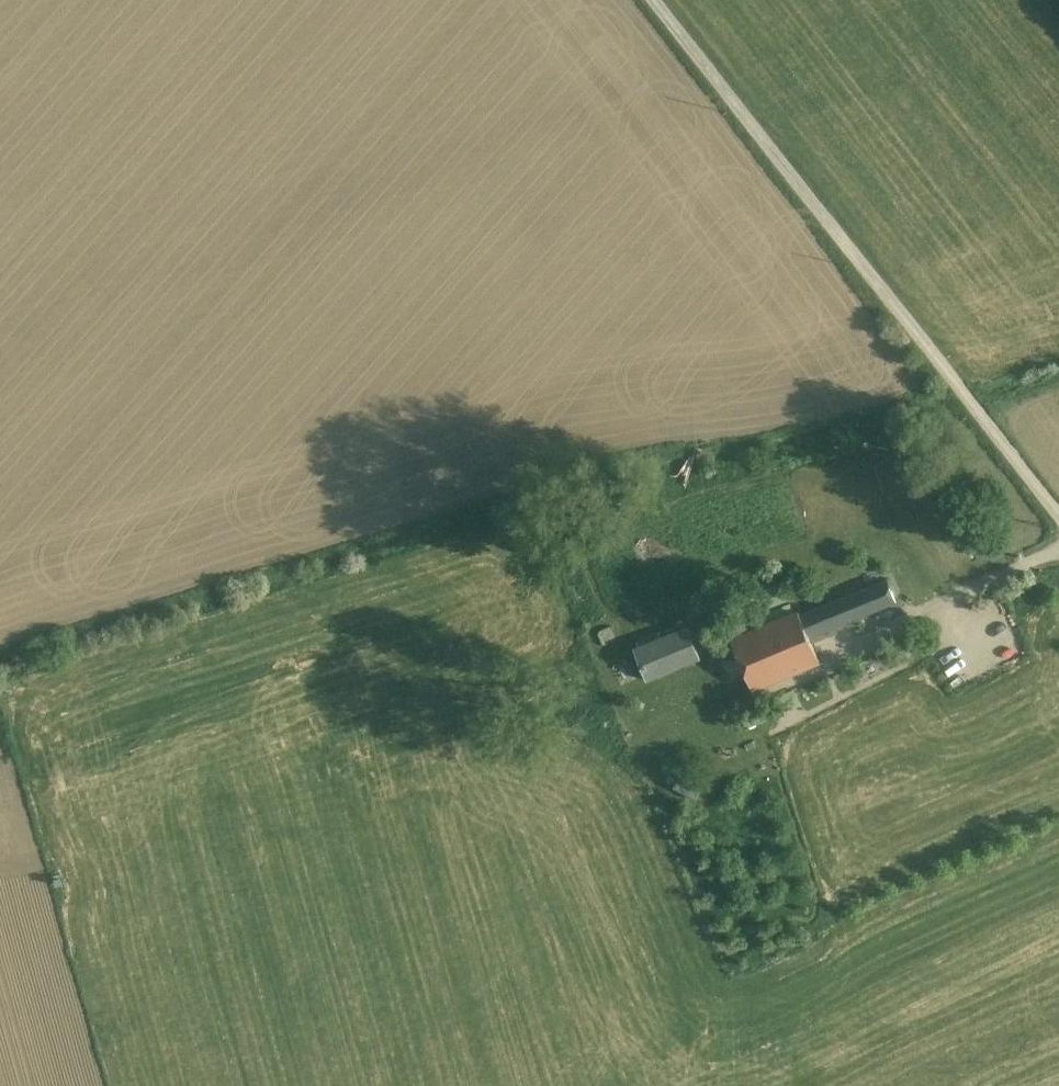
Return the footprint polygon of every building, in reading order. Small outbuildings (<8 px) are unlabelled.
[(880,564),(837,583),(843,598),(853,594),(868,588),(869,590),(888,581),(880,564)] [(888,581),(869,590),(878,610),(896,602),(888,581)] [(869,590),(868,588),(853,594),(863,617),(878,611),(878,610),(869,590)] [(843,598),(803,616),(812,639),(863,617),(853,594),(843,598)] [(801,611),(735,637),(755,689),(821,663),(812,639),(803,616),(801,611)] [(690,629),(674,636),(685,663),(701,657),(690,629)] [(674,636),(636,651),(647,679),(685,663),(674,636)]
